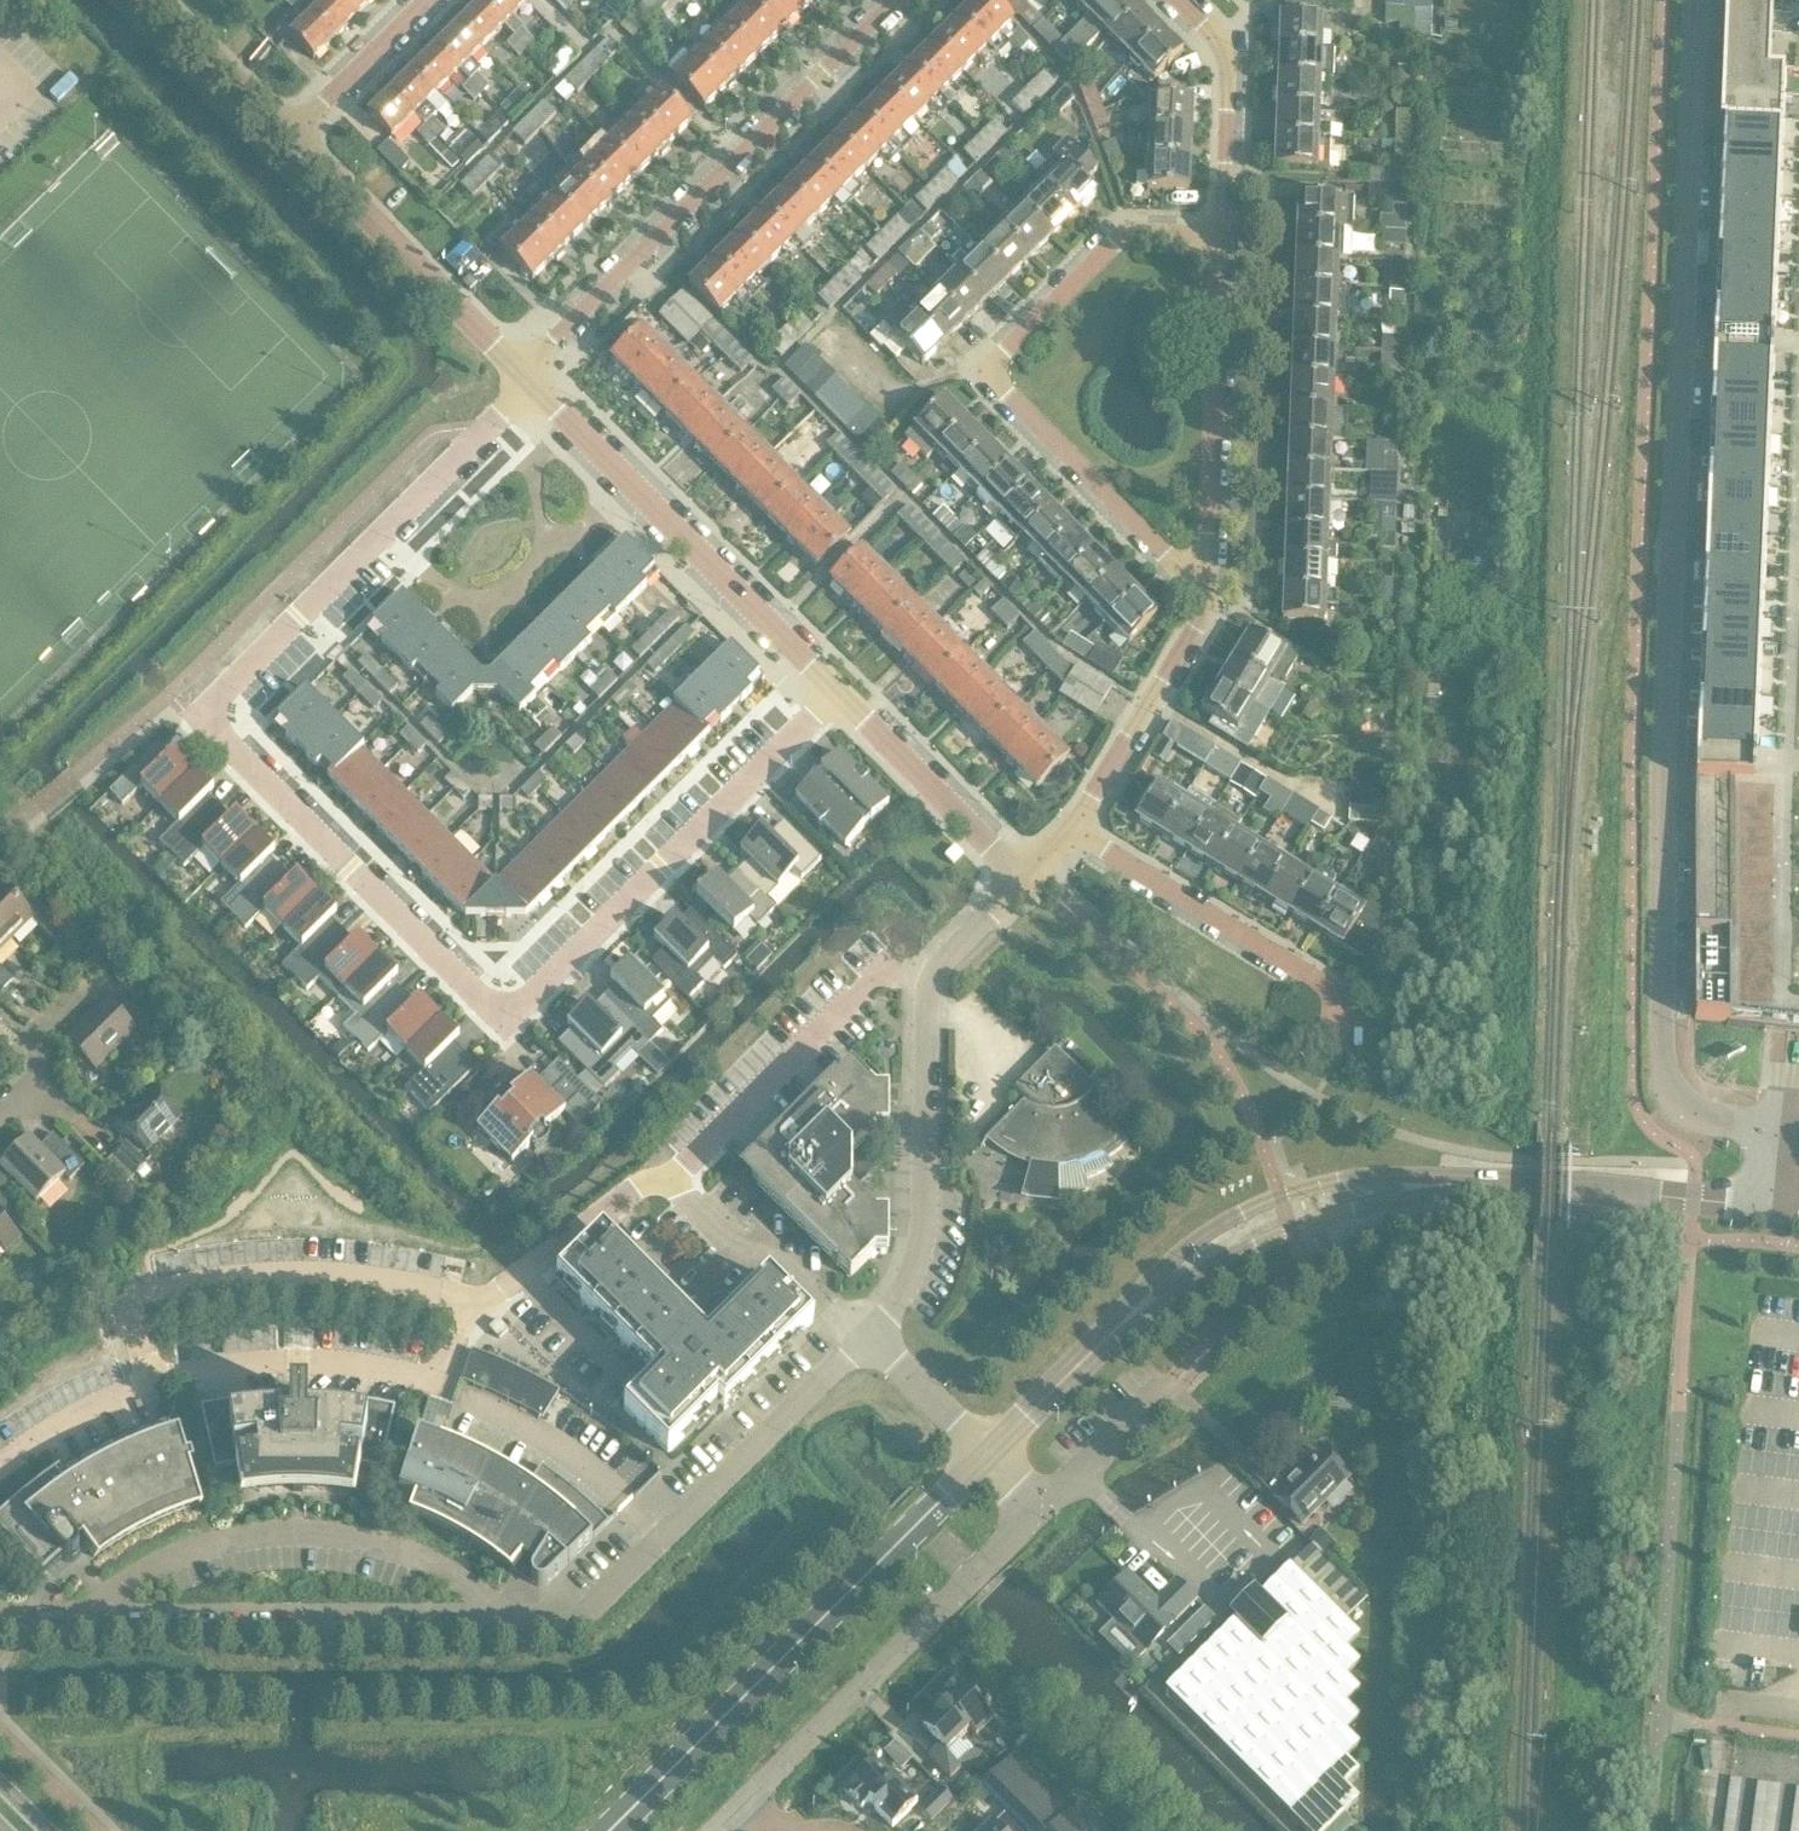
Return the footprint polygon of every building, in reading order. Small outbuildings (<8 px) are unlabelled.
[(312,16),(301,6),(296,0),(283,0),(281,1),(304,24),(291,38),(315,61),(336,40),(312,16)] [(357,19),(338,0),(328,0),(312,16),(336,40),(357,19)] [(357,19),(376,0),(338,0),(357,19)] [(515,37),(523,29),(513,18),(527,5),(523,0),(484,0),(481,3),(515,37)] [(567,0),(554,0),(552,2),(564,14),(573,5),(567,0)] [(623,8),(615,0),(612,0),(604,8),(613,17),(623,8)] [(639,8),(652,21),(660,13),(647,0),(639,8)] [(660,13),(667,6),(662,0),(647,0),(660,13)] [(756,59),(809,6),(803,0),(754,0),(726,28),(756,59)] [(933,44),(963,75),(977,61),(986,71),(996,60),(1008,49),(998,40),(1012,26),(993,6),(987,0),(978,0),(933,44)] [(1020,0),(1001,0),(1010,10),(1020,0)] [(1042,21),(1021,0),(1020,0),(1010,10),(1032,31),(1042,21)] [(1140,10),(1130,0),(1107,0),(1089,18),(1064,43),(1054,53),(1069,68),(1099,37),(1095,32),(1099,28),(1110,40),(1140,10)] [(1107,0),(1071,0),(1089,18),(1107,0)] [(1385,25),(1399,25),(1398,38),(1414,39),(1431,40),(1432,0),(1386,0),(1386,6),(1385,25)] [(1694,809),(1695,1020),(1726,1023),(1725,1028),(1764,1032),(1763,1033),(1780,1035),(1797,1037),(1798,1037),(1798,0),(1725,0),(1722,62),(1722,77),(1721,89),(1719,128),(1722,128),(1716,259),(1717,259),(1715,311),(1714,311),(1713,337),(1714,337),(1711,389),(1710,415),(1711,415),(1709,467),(1708,467),(1707,494),(1707,508),(1704,557),(1700,650),(1701,650),(1699,702),(1698,702),(1697,728),(1695,783),(1694,809)] [(458,26),(482,50),(503,28),(514,38),(515,37),(481,3),(458,26)] [(1280,17),(1279,47),(1320,49),(1321,18),(1322,5),(1285,4),(1285,17),(1280,17)] [(644,29),(652,21),(639,8),(631,15),(644,29)] [(1131,61),(1161,32),(1140,10),(1110,40),(1131,61)] [(633,40),(644,29),(632,17),(621,28),(633,40)] [(1054,53),(1064,43),(1042,21),(1032,31),(1054,53)] [(436,48),(459,72),(469,84),(478,75),(480,72),(469,62),(482,50),(458,26),(436,48)] [(704,111),(756,59),(726,28),(674,80),(704,111)] [(515,37),(528,50),(535,43),(523,31),(524,29),(523,29),(515,37)] [(1161,32),(1131,61),(1153,83),(1183,53),(1161,32)] [(519,59),(528,50),(515,37),(514,38),(506,46),(519,59)] [(608,39),(594,52),(607,65),(621,52),(608,39)] [(933,44),(884,92),(915,123),(963,75),(933,44)] [(556,57),(567,68),(579,57),(567,46),(556,57)] [(1279,47),(1278,78),(1319,79),(1332,80),(1334,50),(1320,49),(1279,47)] [(436,95),(459,72),(436,48),(413,71),(436,95)] [(594,52),(581,66),(594,78),(607,65),(594,52)] [(555,79),(567,68),(556,57),(545,69),(555,79)] [(574,73),(586,86),(594,78),(581,66),(574,73)] [(1398,69),(1398,85),(1412,86),(1413,69),(1398,69)] [(413,71),(390,93),(414,117),(424,127),(432,119),(437,114),(427,104),(436,95),(413,71)] [(566,81),(578,94),(586,86),(574,73),(566,81)] [(1035,81),(1048,94),(1055,86),(1054,85),(1043,74),(1035,81)] [(469,84),(481,96),(490,87),(478,75),(469,84)] [(1278,78),(1277,108),(1318,110),(1319,79),(1278,78)] [(1027,89),(1040,102),(1048,94),(1035,81),(1027,89)] [(474,103),(481,96),(469,84),(461,91),(474,103)] [(1090,102),(1097,95),(1093,84),(1079,89),(1085,104),(1090,102)] [(1398,85),(1397,100),(1412,100),(1412,86),(1398,85)] [(1068,86),(1050,105),(1060,115),(1074,101),(1068,86)] [(1020,97),(1033,109),(1040,102),(1027,89),(1020,97)] [(884,92),(835,141),(866,171),(915,123),(884,92)] [(391,139),(414,117),(390,93),(367,116),(391,139)] [(607,145),(638,177),(691,124),(660,93),(607,145)] [(1090,117),(1103,112),(1097,95),(1090,102),(1085,104),(1090,117)] [(1024,118),(1033,109),(1020,97),(1012,105),(1024,118)] [(1150,129),(1190,131),(1191,101),(1151,99),(1150,129)] [(535,111),(548,124),(556,116),(542,103),(535,111)] [(1277,108),(1276,139),(1330,141),(1330,129),(1317,128),(1318,110),(1277,108)] [(527,119),(540,131),(548,124),(535,111),(527,119)] [(1103,112),(1090,117),(1095,131),(1109,126),(1103,112)] [(488,145),(507,126),(498,115),(485,128),(474,117),(467,123),(488,145)] [(424,127),(435,140),(436,141),(445,132),(432,119),(424,127)] [(520,126),(532,139),(540,131),(527,119),(520,126)] [(986,130),(999,143),(1007,135),(993,122),(986,130)] [(525,147),(532,139),(520,126),(512,134),(525,147)] [(416,134),(428,146),(435,140),(424,127),(416,134)] [(1189,161),(1190,131),(1150,129),(1149,159),(1189,161)] [(978,138),(991,151),(999,143),(986,130),(978,138)] [(1395,143),(1410,144),(1411,130),(1396,130),(1395,143)] [(971,145),(984,158),(991,151),(978,138),(971,145)] [(1276,139),(1275,169),(1329,171),(1330,141),(1276,139)] [(428,148),(443,162),(452,172),(459,164),(436,141),(435,140),(428,146),(429,147),(428,148)] [(469,141),(454,157),(465,168),(481,153),(469,141)] [(835,141),(786,189),(817,220),(866,171),(835,141)] [(1118,156),(1120,156),(1115,141),(1101,147),(1106,161),(1118,156)] [(381,159),(397,175),(409,164),(387,142),(375,153),(381,159)] [(1054,158),(1040,171),(1049,181),(1044,186),(1073,215),(1095,194),(1085,183),(1095,173),(1065,143),(1052,156),(1054,158)] [(1408,188),(1410,144),(1395,143),(1393,170),(1369,169),(1369,186),(1408,188)] [(554,198),(586,229),(638,177),(607,145),(554,198)] [(976,166),(984,158),(971,145),(963,153),(976,166)] [(1005,148),(995,159),(1006,170),(1016,159),(1005,148)] [(483,163),(496,176),(504,167),(491,155),(483,163)] [(1125,170),(1120,156),(1118,156),(1106,161),(1111,175),(1125,170)] [(1188,191),(1189,161),(1149,159),(1148,190),(1188,191)] [(475,170),(488,183),(496,176),(483,163),(475,170)] [(468,178),(480,191),(488,183),(475,170),(468,178)] [(937,178),(950,191),(958,183),(946,170),(937,178)] [(473,199),(480,191),(468,178),(460,186),(473,199)] [(930,186),(943,199),(950,191),(937,178),(930,186)] [(973,181),(963,191),(973,202),(983,192),(973,181)] [(922,194),(935,207),(943,199),(930,186),(922,194)] [(1044,186),(1023,208),(1052,237),(1073,215),(1044,186)] [(786,189),(737,237),(768,268),(817,220),(786,189)] [(1368,207),(1408,208),(1408,190),(1368,189),(1368,207)] [(964,210),(973,202),(963,191),(954,200),(964,210)] [(927,214),(935,207),(922,194),(914,202),(927,214)] [(1297,227),(1352,229),(1354,199),(1298,197),(1297,227)] [(533,282),(586,229),(554,198),(501,251),(533,282)] [(918,223),(924,218),(911,205),(906,210),(918,223)] [(1023,208),(1001,229),(1030,259),(1052,237),(1023,208)] [(889,227),(901,240),(909,232),(897,219),(889,227)] [(1385,221),(1384,235),(1388,235),(1391,235),(1407,235),(1408,219),(1392,219),(1392,222),(1385,221)] [(930,223),(919,234),(930,245),(941,234),(930,223)] [(882,234),(894,247),(901,240),(889,227),(882,234)] [(1352,231),(1352,229),(1297,227),(1296,258),(1348,260),(1348,259),(1351,256),(1352,246),(1348,242),(1349,231),(1352,231)] [(1001,229),(979,251),(1008,280),(1030,259),(1001,229)] [(874,242),(886,255),(894,247),(882,234),(874,242)] [(919,234),(909,244),(920,255),(930,245),(919,234)] [(1388,235),(1388,249),(1391,249),(1407,249),(1407,235),(1391,235),(1388,235)] [(737,237),(689,286),(719,316),(768,268),(737,237)] [(878,263),(886,255),(874,242),(866,250),(878,263)] [(959,255),(949,265),(957,273),(986,302),(1008,280),(979,251),(967,263),(959,255)] [(861,252),(856,257),(868,270),(873,265),(861,252)] [(876,277),(886,288),(908,265),(898,255),(876,277)] [(1348,261),(1348,260),(1296,258),(1295,288),(1336,290),(1337,260),(1348,261)] [(840,275),(853,288),(860,281),(848,267),(840,275)] [(957,273),(936,294),(965,324),(986,302),(957,273)] [(833,283),(845,296),(853,288),(840,275),(833,283)] [(878,298),(886,288),(876,277),(866,287),(878,298)] [(1390,280),(1389,295),(1404,295),(1404,280),(1390,280)] [(825,291),(838,303),(845,296),(833,283),(825,291)] [(1295,288),(1294,318),(1347,320),(1348,291),(1336,291),(1336,290),(1295,288)] [(830,311),(838,303),(825,291),(817,298),(830,311)] [(692,325),(704,314),(682,292),(671,303),(692,325)] [(936,294),(914,316),(943,345),(965,324),(936,294)] [(1403,309),(1404,295),(1389,295),(1389,309),(1403,309)] [(680,338),(692,325),(671,303),(658,316),(680,338)] [(700,333),(711,322),(704,314),(692,325),(700,333)] [(791,324),(804,337),(812,328),(800,316),(791,324)] [(893,338),(883,348),(895,361),(905,350),(921,367),(943,345),(914,316),(892,337),(893,338)] [(1294,318),(1292,349),(1333,350),(1334,321),(1347,322),(1347,320),(1294,318)] [(711,322),(700,333),(708,341),(720,329),(712,321),(711,322)] [(784,331),(797,344),(804,337),(791,324),(784,331)] [(687,346),(700,333),(692,325),(680,338),(687,346)] [(881,350),(883,348),(893,338),(892,337),(894,336),(883,326),(871,339),(881,350)] [(720,329),(708,341),(715,349),(728,337),(720,329)] [(776,339),(789,352),(797,344),(784,331),(776,339)] [(663,414),(696,381),(662,347),(659,349),(643,332),(612,362),(663,414)] [(700,337),(690,347),(699,357),(710,347),(700,337)] [(728,337),(715,349),(723,357),(736,344),(728,337)] [(782,360),(789,352),(776,339),(768,347),(782,360)] [(1382,339),(1381,354),(1388,354),(1401,355),(1402,340),(1388,339),(1382,339)] [(736,344),(723,357),(730,365),(743,352),(736,344)] [(794,379),(815,358),(805,348),(784,368),(794,379)] [(1332,381),(1333,350),(1292,349),(1291,379),(1332,381)] [(743,352),(730,365),(740,375),(753,362),(743,352)] [(1381,354),(1380,369),(1400,370),(1401,355),(1388,354),(1381,354)] [(804,389),(825,369),(815,358),(794,379),(804,389)] [(814,400),(835,379),(825,369),(804,389),(814,400)] [(825,410),(845,389),(835,379),(814,400),(825,410)] [(1331,411),(1332,381),(1291,379),(1290,409),(1331,411)] [(772,393),(780,401),(792,388),(785,380),(772,393)] [(714,465),(747,433),(696,381),(663,414),(714,465)] [(792,388),(780,401),(789,409),(801,396),(792,388)] [(835,420),(856,400),(845,389),(825,410),(835,420)] [(845,431),(866,410),(856,400),(835,420),(845,431)] [(925,462),(966,422),(944,400),(904,440),(925,462)] [(1385,400),(1384,416),(1399,416),(1399,400),(1385,400)] [(1331,415),(1331,411),(1290,409),(1289,440),(1346,442),(1347,415),(1331,415)] [(855,441),(876,420),(866,410),(845,431),(855,441)] [(1384,416),(1384,430),(1399,430),(1399,416),(1384,416)] [(876,420),(855,441),(865,451),(886,431),(876,420)] [(957,473),(987,443),(966,422),(925,462),(926,462),(936,451),(957,473)] [(765,517),(798,485),(747,433),(714,465),(765,517)] [(826,447),(834,456),(847,443),(839,435),(826,447)] [(1346,444),(1346,442),(1289,440),(1288,470),(1329,472),(1330,444),(1346,444)] [(847,443),(834,456),(842,463),(854,451),(847,443)] [(979,495),(1008,465),(987,443),(957,473),(979,495)] [(1368,445),(1367,475),(1370,475),(1382,475),(1398,476),(1398,446),(1383,445),(1368,445)] [(854,451),(842,463),(850,471),(862,459),(854,451)] [(862,459),(850,471),(857,479),(858,479),(870,466),(862,459)] [(1000,516),(1030,487),(1008,465),(979,495),(1000,516)] [(865,486),(877,474),(870,466),(858,479),(865,486)] [(901,486),(911,476),(901,466),(891,475),(901,486)] [(1328,502),(1329,472),(1288,470),(1287,501),(1328,502)] [(865,486),(865,487),(873,494),(885,482),(877,474),(865,486)] [(1370,475),(1370,505),(1397,505),(1397,491),(1398,476),(1382,475),(1370,475)] [(911,476),(901,486),(911,496),(921,486),(911,476)] [(885,482),(873,494),(883,505),(895,492),(885,482)] [(798,485),(765,517),(817,569),(847,539),(831,523),(834,520),(798,485)] [(1000,516),(994,523),(1015,544),(1021,538),(1051,508),(1030,487),(1000,516)] [(1287,501),(1286,531),(1327,533),(1327,532),(1327,531),(1332,531),(1333,518),(1327,518),(1327,517),(1328,502),(1287,501)] [(897,519),(904,526),(917,514),(910,506),(897,519)] [(943,530),(954,519),(943,508),(933,519),(943,530)] [(1043,559),(1073,530),(1051,508),(1021,538),(1042,559),(1043,559)] [(1403,509),(1402,521),(1409,521),(1412,522),(1412,509),(1410,509),(1403,509)] [(917,514),(904,526),(912,534),(925,521),(917,514)] [(954,519),(943,530),(953,540),(964,530),(954,519)] [(925,521),(912,534),(920,542),(932,529),(925,521)] [(1381,522),(1380,535),(1395,536),(1395,522),(1381,522)] [(1401,527),(1401,537),(1408,537),(1411,537),(1413,537),(1414,528),(1412,528),(1409,528),(1401,527)] [(932,529),(920,542),(927,550),(940,537),(932,529)] [(1059,586),(1064,581),(1094,551),(1073,530),(1043,559),(1042,559),(1037,564),(1059,586)] [(1326,547),(1327,533),(1286,531),(1285,561),(1325,563),(1335,564),(1336,550),(1331,547),(1326,547)] [(1394,560),(1395,536),(1380,535),(1380,559),(1394,560)] [(940,537),(927,550),(935,557),(947,545),(940,537)] [(570,596),(599,625),(610,613),(615,619),(647,587),(641,582),(654,570),(625,541),(601,565),(590,576),(570,596)] [(947,545),(935,557),(943,565),(955,552),(947,545)] [(1086,603),(1115,573),(1094,551),(1064,581),(1086,603)] [(955,552),(943,565),(953,575),(966,563),(955,552)] [(986,573),(997,562),(985,552),(975,562),(986,573)] [(882,635),(915,603),(882,569),(879,571),(861,553),(831,583),(882,635)] [(1324,594),(1325,563),(1285,561),(1283,592),(1324,594)] [(997,562),(986,573),(996,583),(1007,572),(997,562)] [(965,573),(958,580),(969,591),(976,584),(965,573)] [(1107,624),(1137,595),(1115,573),(1086,603),(1107,624)] [(1378,581),(1378,596),(1393,597),(1393,582),(1378,581)] [(984,582),(974,592),(981,599),(991,589),(984,582)] [(1337,594),(1324,594),(1283,592),(1282,622),(1323,624),(1324,608),(1337,609),(1337,594)] [(417,669),(429,681),(458,652),(435,628),(427,620),(402,595),(373,625),(386,637),(381,642),(412,674),(417,669)] [(1029,616),(1040,606),(1028,595),(1018,604),(1029,616)] [(1137,595),(1107,624),(1129,646),(1158,616),(1137,595)] [(514,652),(542,681),(555,669),(560,674),(593,641),(588,636),(599,625),(570,596),(545,621),(535,630),(514,652)] [(1378,596),(1377,611),(1392,612),(1393,597),(1378,596)] [(991,614),(999,622),(1011,609),(1003,602),(991,614)] [(934,687),(966,654),(915,603),(882,635),(934,687)] [(1040,606),(1029,616),(1039,626),(1050,615),(1040,606)] [(1011,609),(999,622),(1007,630),(1020,618),(1011,609)] [(656,610),(647,618),(653,625),(662,616),(656,610)] [(661,622),(669,630),(679,620),(671,612),(661,622)] [(646,620),(635,630),(642,636),(652,626),(646,620)] [(659,640),(669,630),(661,622),(651,632),(659,640)] [(676,637),(684,645),(694,635),(686,627),(676,637)] [(650,650),(659,640),(651,632),(641,642),(650,650)] [(1022,646),(1030,654),(1043,641),(1035,633),(1022,646)] [(1250,634),(1235,660),(1269,681),(1281,689),(1281,688),(1301,655),(1267,634),(1263,641),(1250,634)] [(674,655),(684,645),(676,637),(666,647),(674,655)] [(1075,656),(1085,646),(1070,637),(1062,649),(1075,656)] [(1043,641),(1030,654),(1037,662),(1050,648),(1043,641)] [(640,660),(650,650),(641,642),(632,651),(640,660)] [(730,646),(673,703),(676,706),(707,737),(752,693),(747,688),(759,675),(730,646)] [(1085,646),(1075,656),(1112,679),(1121,663),(1096,648),(1094,652),(1085,646)] [(665,665),(674,655),(666,647),(656,657),(665,665)] [(1050,648),(1037,662),(1045,669),(1058,656),(1050,648)] [(458,652),(429,681),(441,693),(436,698),(452,714),(472,694),(499,694),(519,714),(535,698),(530,693),(542,681),(514,652),(490,676),(482,676),(458,652)] [(985,738),(1017,706),(966,654),(934,687),(985,738)] [(1058,656),(1045,669),(1053,677),(1066,664),(1058,656)] [(369,676),(378,668),(366,657),(358,665),(369,676)] [(655,675),(665,665),(656,657),(647,666),(655,675)] [(1235,660),(1218,687),(1253,708),(1267,716),(1283,690),(1281,688),(1281,689),(1269,681),(1235,660)] [(1066,664),(1053,677),(1064,688),(1068,682),(1074,673),(1066,664)] [(381,688),(389,679),(378,668),(369,676),(381,688)] [(1068,682),(1103,704),(1112,690),(1077,668),(1074,673),(1068,682)] [(601,669),(594,675),(601,682),(608,675),(601,669)] [(354,691),(362,683),(351,672),(343,680),(354,691)] [(600,683),(608,691),(617,682),(609,674),(608,675),(601,682),(600,683)] [(389,679),(381,688),(389,696),(397,688),(389,679)] [(1094,718),(1103,704),(1068,682),(1064,688),(1059,696),(1094,718)] [(366,703),(374,695),(362,683),(354,691),(366,703)] [(599,700),(608,691),(600,683),(591,692),(599,700)] [(620,693),(628,701),(637,692),(629,684),(620,693)] [(1218,687),(1202,713),(1213,719),(1207,728),(1246,751),(1267,716),(1253,708),(1218,687)] [(359,748),(362,750),(364,748),(307,690),(278,720),(290,732),(285,737),(316,769),(322,764),(333,775),(359,748)] [(1315,691),(1308,704),(1321,711),(1328,698),(1315,691)] [(619,710),(628,701),(620,693),(611,702),(619,710)] [(374,695),(366,703),(374,711),(382,703),(374,695)] [(1308,704),(1301,717),(1314,724),(1321,711),(1308,704)] [(580,705),(573,712),(580,719),(587,712),(580,705)] [(676,706),(653,728),(685,760),(707,737),(676,706)] [(1017,706),(985,738),(1036,790),(1066,761),(1050,745),(1053,742),(1017,706)] [(430,737),(438,729),(429,720),(420,728),(430,737)] [(645,736),(631,750),(662,782),(676,768),(685,760),(653,728),(645,736)] [(409,746),(417,738),(408,729),(400,737),(409,746)] [(438,729),(430,737),(439,746),(447,738),(438,729)] [(575,738),(583,746),(592,737),(584,729),(575,738)] [(544,739),(552,747),(561,738),(553,730),(544,739)] [(1183,745),(1178,752),(1204,767),(1205,768),(1208,763),(1215,751),(1214,750),(1200,742),(1188,735),(1183,745)] [(417,738),(409,746),(418,755),(426,747),(417,738)] [(574,755),(583,746),(575,738),(566,747),(574,755)] [(543,756),(552,747),(544,739),(535,748),(543,756)] [(160,807),(194,773),(175,753),(169,758),(158,746),(110,794),(123,807),(142,789),(160,807)] [(382,771),(362,750),(359,748),(333,775),(327,780),(350,803),(382,771)] [(631,750),(608,773),(640,804),(662,782),(631,750)] [(1208,763),(1205,768),(1230,784),(1241,766),(1228,758),(1215,751),(1208,763)] [(815,774),(867,827),(888,805),(866,783),(868,780),(860,775),(859,776),(838,755),(821,772),(819,770),(815,774)] [(1230,784),(1229,785),(1256,801),(1260,795),(1260,794),(1267,782),(1254,774),(1241,766),(1230,784)] [(1352,781),(1380,782),(1381,768),(1353,767),(1352,781)] [(382,771),(350,803),(373,826),(405,794),(382,771)] [(172,856),(220,809),(208,797),(214,792),(194,773),(160,807),(178,825),(159,844),(172,856)] [(608,773),(586,795),(618,827),(640,804),(608,773)] [(454,791),(462,783),(453,774),(445,782),(454,791)] [(530,783),(538,791),(547,782),(539,774),(530,783)] [(845,849),(867,827),(815,774),(811,778),(813,780),(795,798),(816,819),(815,820),(820,828),(823,826),(845,849)] [(1380,796),(1380,782),(1352,781),(1352,796),(1380,796)] [(1399,793),(1399,781),(1384,781),(1384,793),(1399,793)] [(1260,794),(1260,795),(1272,802),(1265,814),(1279,822),(1283,815),(1293,797),(1267,782),(1260,794)] [(462,783),(454,791),(463,801),(471,792),(462,783)] [(529,800),(538,791),(530,783),(520,792),(529,800)] [(1163,836),(1184,801),(1158,785),(1137,820),(1163,836)] [(405,794),(373,826),(396,849),(428,817),(405,794)] [(586,795),(564,817),(595,849),(618,827),(586,795)] [(1379,811),(1380,796),(1352,796),(1351,810),(1379,811)] [(1293,797),(1283,815),(1309,831),(1312,826),(1320,814),(1293,797)] [(479,800),(479,812),(492,812),(492,800),(479,800)] [(500,800),(500,812),(513,812),(513,800),(500,800)] [(1188,852),(1210,817),(1184,801),(1163,836),(1188,852)] [(1210,817),(1188,852),(1214,868),(1236,833),(1235,833),(1242,823),(1216,807),(1210,817)] [(221,869),(255,834),(236,815),(231,820),(220,809),(172,856),(184,869),(203,850),(221,869)] [(1379,825),(1379,811),(1351,810),(1351,824),(1379,825)] [(1320,814),(1312,826),(1324,833),(1332,820),(1320,814)] [(428,817),(396,849),(420,872),(451,841),(428,817)] [(564,817),(541,839),(573,871),(595,849),(564,817)] [(749,861),(738,871),(767,901),(768,900),(792,876),(800,885),(820,865),(780,824),(778,825),(782,828),(769,841),(760,833),(740,852),(749,861)] [(1372,845),(1364,858),(1375,865),(1394,836),(1382,828),(1372,845)] [(1240,884),(1261,849),(1236,833),(1214,868),(1240,884)] [(233,918),(281,870),(270,859),(275,854),(255,834),(221,869),(239,887),(221,906),(233,918)] [(1357,836),(1350,849),(1364,858),(1372,845),(1362,839),(1357,836)] [(541,839),(519,861),(551,893),(573,871),(541,839)] [(451,841),(420,872),(443,896),(475,864),(451,841)] [(1266,900),(1287,866),(1261,849),(1240,884),(1266,900)] [(496,884),(496,883),(495,919),(525,919),(551,893),(519,861),(496,884)] [(475,864),(443,896),(464,917),(466,919),(495,919),(496,883),(495,884),(475,864)] [(1313,882),(1312,881),(1287,866),(1266,900),(1292,916),(1313,882)] [(283,930),(317,896),(297,877),(292,882),(281,870),(233,918),(245,931),(264,912),(283,930)] [(1318,932),(1344,890),(1343,889),(1340,893),(1331,888),(1334,881),(1319,870),(1312,881),(1313,882),(1292,916),(1318,932)] [(776,909),(768,900),(767,901),(738,871),(724,885),(716,877),(696,896),(734,934),(748,920),(756,928),(776,909)] [(32,897),(22,906),(0,884),(0,928),(13,940),(31,921),(60,949),(72,938),(32,897)] [(1344,890),(1318,932),(1359,958),(1364,949),(1376,957),(1378,954),(1379,905),(1367,905),(1352,895),(1347,903),(1344,900),(1348,893),(1344,890)] [(294,980),(342,932),(331,921),(336,916),(317,896),(283,930),(301,949),(282,967),(294,980)] [(737,958),(691,912),(679,924),(674,919),(654,939),(665,950),(652,963),(689,1000),(703,986),(696,978),(714,961),(724,971),(737,958)] [(13,940),(0,928),(0,953),(13,940)] [(342,932),(294,980),(307,992),(319,980),(337,999),(344,992),(378,958),(359,938),(354,943),(342,932)] [(344,992),(337,999),(355,1017),(343,1029),(356,1042),(404,994),(393,983),(398,977),(378,958),(344,992)] [(604,999),(650,1045),(662,1033),(652,1022),(671,1003),(631,962),(610,982),(615,987),(604,999)] [(2,994),(14,982),(0,968),(0,992),(2,994)] [(405,1054),(440,1020),(420,1000),(415,1005),(404,994),(356,1042),(368,1054),(387,1035),(405,1054)] [(637,1058),(650,1045),(604,999),(592,1010),(587,1005),(577,1015),(622,1060),(631,1051),(637,1058)] [(95,1069),(134,1029),(107,1002),(67,1042),(95,1069)] [(614,1069),(622,1060),(577,1015),(567,1025),(572,1030),(558,1044),(604,1090),(620,1075),(614,1069)] [(440,1020),(405,1054),(424,1072),(405,1091),(429,1115),(477,1067),(454,1044),(459,1039),(440,1020)] [(343,1041),(333,1050),(340,1057),(350,1048),(343,1041)] [(1130,1148),(1085,1102),(1094,1092),(1055,1053),(1016,1093),(1025,1102),(988,1139),(998,1148),(1008,1155),(1019,1160),(1031,1164),(1028,1173),(1034,1175),(1029,1196),(1054,1198),(1055,1198),(1055,1196),(1070,1195),(1086,1192),(1084,1180),(1097,1175),(1110,1169),(1105,1160),(1116,1153),(1125,1144),(1129,1149),(1130,1148)] [(531,1146),(535,1150),(537,1150),(540,1149),(542,1148),(544,1146),(546,1145),(548,1142),(549,1140),(550,1138),(550,1135),(546,1131),(565,1112),(575,1122),(595,1102),(558,1065),(538,1085),(530,1077),(477,1129),(512,1164),(531,1146)] [(754,1164),(752,1169),(752,1175),(754,1181),(757,1185),(831,1259),(837,1266),(850,1278),(869,1259),(875,1254),(888,1254),(888,1238),(888,1215),(875,1215),(851,1191),(871,1172),(851,1154),(875,1131),(888,1131),(888,1100),(888,1091),(875,1091),(850,1067),(832,1085),(757,1159),(754,1164)] [(220,1077),(240,1096),(247,1089),(228,1069),(220,1077)] [(463,1105),(474,1095),(465,1087),(455,1097),(463,1105)] [(116,1124),(146,1152),(180,1116),(150,1088),(116,1124)] [(45,1155),(29,1139),(0,1168),(36,1204),(64,1176),(70,1182),(85,1167),(59,1141),(45,1155)] [(124,1145),(114,1155),(135,1175),(145,1165),(124,1145)] [(7,1250),(20,1237),(0,1218),(0,1244),(7,1250)] [(602,1235),(556,1280),(592,1316),(632,1357),(655,1380),(624,1411),(668,1455),(706,1417),(712,1422),(724,1410),(724,1411),(813,1323),(768,1279),(706,1340),(678,1311),(637,1270),(602,1235)] [(489,1330),(499,1340),(508,1332),(498,1322),(489,1330)] [(516,1406),(542,1421),(559,1393),(531,1378),(502,1364),(472,1352),(462,1382),(489,1393),(516,1406)] [(201,1408),(215,1471),(235,1467),(257,1464),(260,1490),(277,1488),(293,1488),(293,1493),(303,1493),(303,1488),(319,1488),(335,1490),(338,1464),(361,1468),(381,1472),(395,1409),(366,1403),(337,1400),(307,1398),(289,1398),(259,1399),(230,1403),(201,1408)] [(429,1401),(418,1432),(441,1439),(452,1409),(429,1401)] [(43,1579),(63,1561),(64,1562),(65,1563),(67,1563),(69,1564),(70,1564),(72,1563),(74,1563),(75,1562),(77,1561),(78,1559),(79,1558),(79,1556),(79,1555),(79,1553),(79,1551),(79,1550),(78,1548),(83,1544),(93,1558),(108,1547),(138,1530),(168,1516),(200,1505),(179,1435),(159,1442),(140,1449),(121,1457),(103,1466),(85,1476),(69,1487),(59,1472),(41,1485),(24,1498),(8,1512),(0,1520),(0,1535),(43,1579)] [(418,1435),(399,1497),(415,1502),(412,1510),(411,1515),(409,1519),(419,1522),(429,1526),(439,1531),(448,1535),(457,1541),(467,1546),(476,1552),(484,1558),(493,1564),(501,1570),(509,1577),(512,1573),(515,1569),(516,1570),(521,1563),(533,1573),(532,1574),(531,1576),(531,1577),(531,1579),(531,1580),(531,1582),(532,1583),(533,1585),(534,1586),(535,1587),(536,1588),(538,1588),(539,1589),(541,1589),(543,1588),(544,1588),(545,1587),(547,1586),(548,1585),(609,1525),(609,1524),(587,1504),(565,1485),(541,1468),(528,1488),(500,1471),(470,1456),(440,1443),(418,1435)] [(1304,1463),(1271,1497),(1301,1526),(1347,1479),(1322,1455),(1309,1468),(1304,1463)] [(1310,1542),(1313,1544),(1326,1558),(1337,1547),(1321,1531),(1310,1542)] [(1289,1567),(1261,1596),(1254,1589),(1227,1615),(1234,1622),(1165,1692),(1303,1830),(1329,1830),(1359,1801),(1345,1788),(1359,1774),(1345,1761),(1359,1747),(1345,1733),(1359,1719),(1345,1706),(1359,1692),(1345,1678),(1359,1665),(1345,1651),(1359,1637),(1289,1567)] [(1127,1579),(1097,1609),(1097,1610),(1102,1605),(1146,1649),(1141,1654),(1142,1655),(1193,1604),(1174,1585),(1153,1605),(1127,1579)] [(1195,1616),(1167,1644),(1179,1656),(1207,1628),(1195,1616)] [(946,1706),(921,1731),(938,1748),(928,1758),(950,1780),(960,1769),(946,1754),(969,1730),(976,1737),(993,1719),(988,1715),(990,1714),(986,1710),(985,1711),(956,1682),(939,1699),(946,1706)] [(983,1787),(1008,1812),(1010,1814),(997,1828),(1000,1830),(1101,1830),(1077,1807),(1079,1805),(1078,1804),(1070,1812),(1069,1813),(1048,1792),(1044,1796),(1010,1762),(1015,1757),(1014,1756),(983,1787)] [(876,1762),(844,1794),(861,1811),(868,1805),(892,1830),(917,1805),(879,1767),(880,1766),(876,1762)] [(941,1791),(920,1812),(930,1823),(952,1801),(941,1791)]
